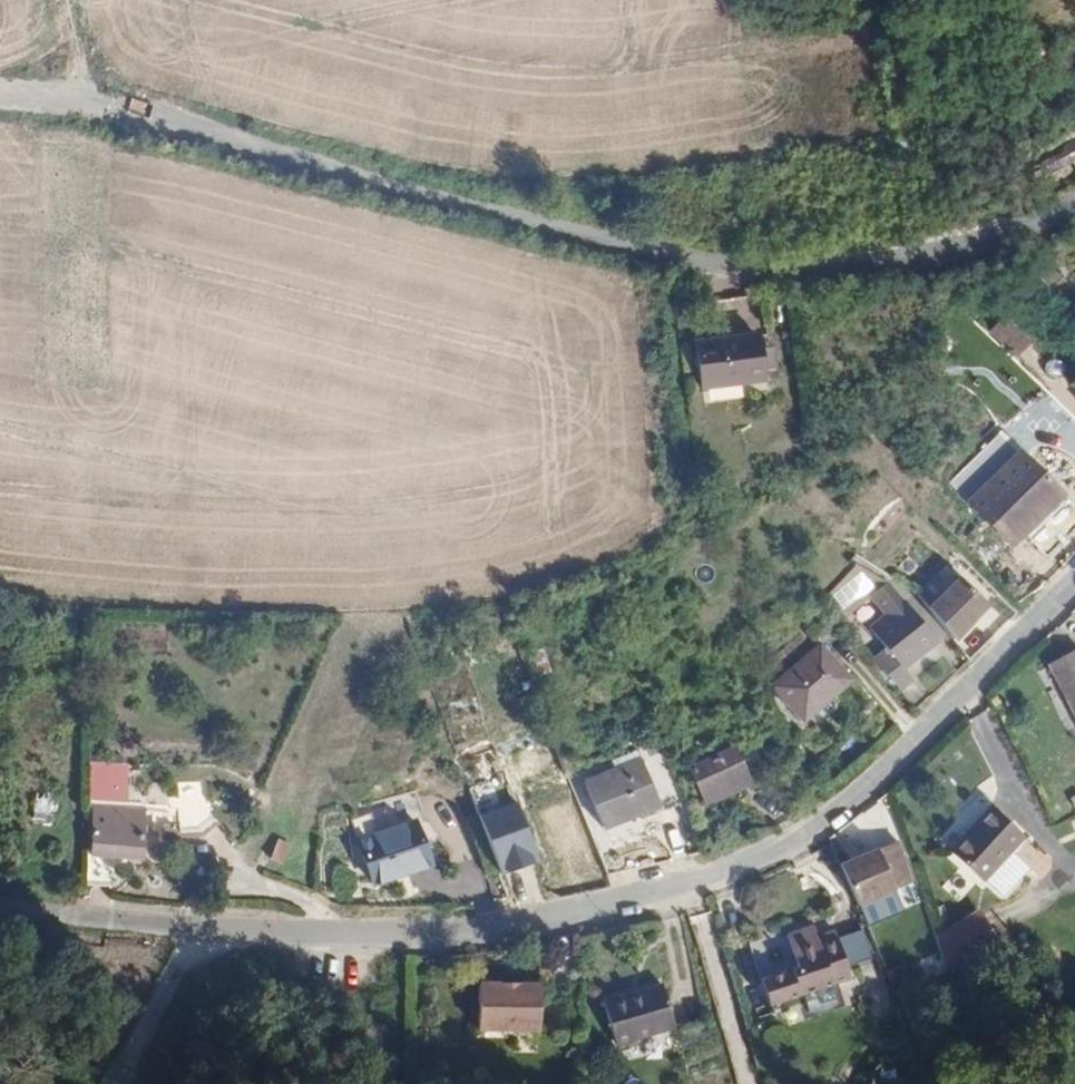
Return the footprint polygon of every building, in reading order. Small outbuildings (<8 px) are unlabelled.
[(1002,319),(990,331),(1012,353),(1025,342),(1002,319)] [(756,340),(696,350),(702,393),(762,385),(756,340)] [(1066,383),(1074,392),(1074,372),(1066,383)] [(996,427),(948,477),(967,496),(1017,447),(996,427)] [(1017,447),(967,496),(1012,539),(1059,490),(1017,447)] [(859,563),(847,572),(867,597),(873,592),(888,612),(871,626),(888,647),(875,658),(899,687),(911,677),(903,666),(937,639),(891,581),(859,563)] [(867,597),(847,572),(824,589),(844,614),(867,597)] [(963,580),(928,608),(952,639),(991,609),(963,580)] [(1050,661),(1074,716),(1074,649),(1050,661)] [(819,652),(775,693),(804,726),(850,682),(819,652)] [(725,750),(681,770),(701,806),(742,786),(725,750)] [(681,799),(662,754),(578,789),(594,833),(681,799)] [(84,761),(82,801),(121,803),(122,763),(84,761)] [(32,790),(26,821),(49,826),(55,794),(32,790)] [(935,838),(946,848),(990,801),(978,791),(935,838)] [(475,814),(494,875),(530,864),(511,802),(475,814)] [(532,831),(577,814),(573,803),(528,819),(532,831)] [(450,805),(391,816),(401,854),(458,842),(450,805)] [(992,809),(947,855),(980,884),(1024,838),(992,809)] [(90,811),(88,889),(109,889),(110,860),(138,861),(140,813),(90,811)] [(588,841),(577,814),(532,831),(542,859),(588,841)] [(188,827),(154,826),(154,841),(189,841),(188,827)] [(270,839),(265,863),(280,866),(285,842),(270,839)] [(870,851),(833,869),(852,907),(888,890),(870,851)] [(979,909),(934,935),(951,964),(995,938),(979,909)] [(800,968),(763,980),(771,1005),(805,994),(811,1013),(843,1003),(837,984),(855,977),(841,935),(824,939),(819,922),(789,931),(800,968)] [(534,973),(474,975),(476,1018),(535,1017),(534,973)] [(661,978),(602,995),(617,1039),(674,1020),(661,978)]
